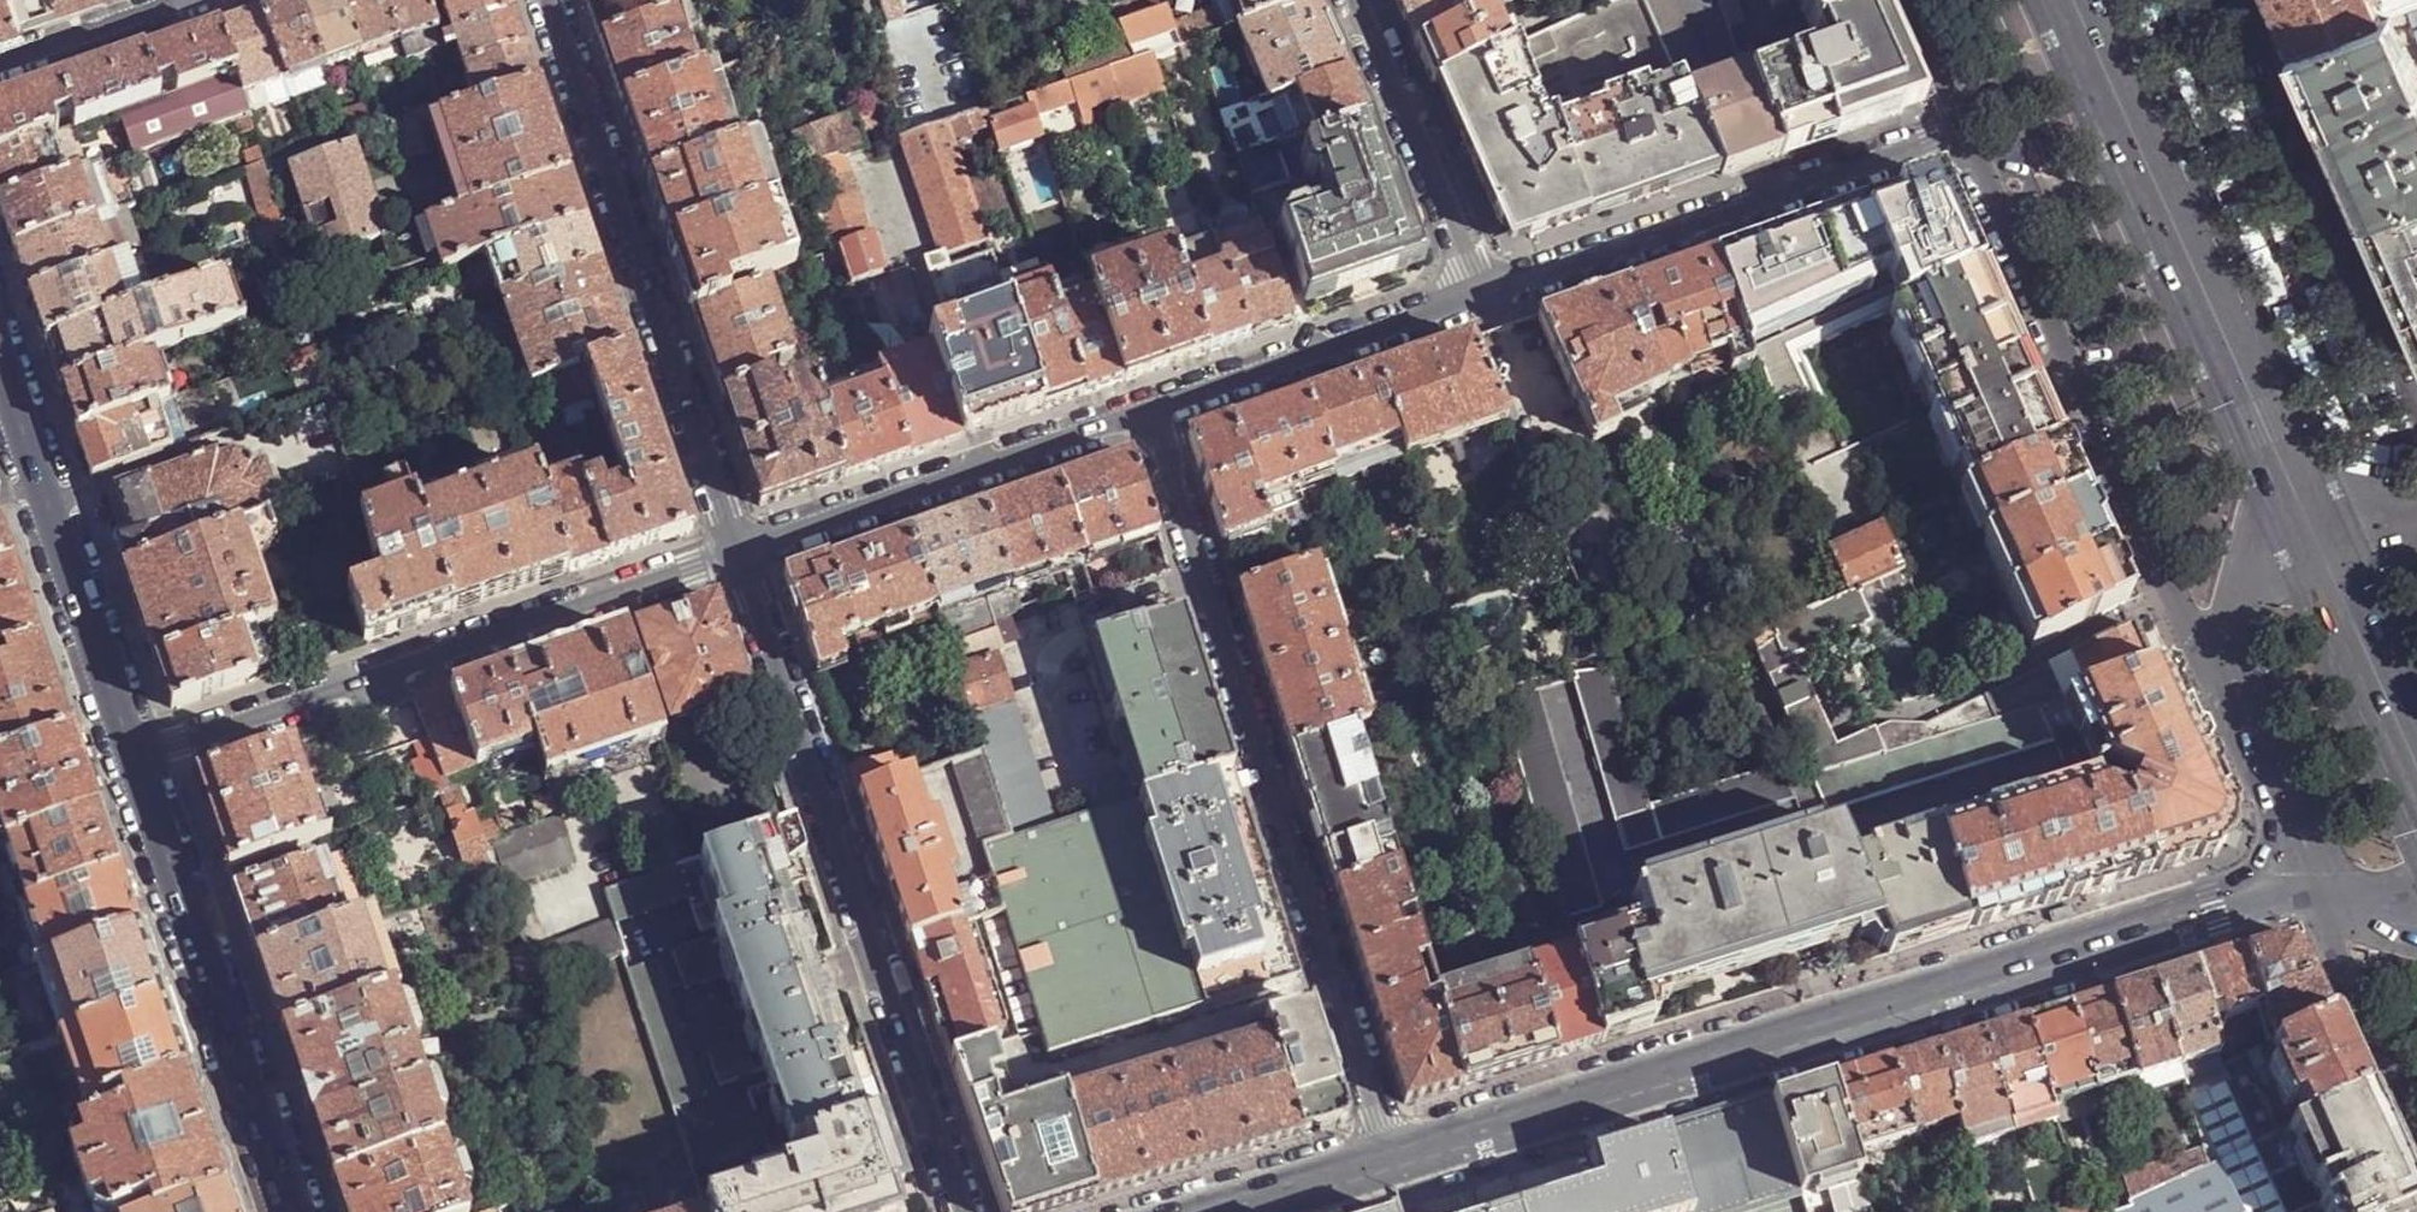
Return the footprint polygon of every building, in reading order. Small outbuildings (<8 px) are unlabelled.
[(18,0),(0,0),(0,23),(23,15),(18,0)] [(61,0),(18,0),(23,15),(62,2),(61,0)] [(321,67),(359,55),(338,0),(298,0),(321,67)] [(359,55),(397,42),(382,0),(338,0),(359,55)] [(397,42),(404,61),(441,48),(441,46),(438,39),(426,3),(425,0),(382,0),(397,42)] [(452,32),(514,11),(510,0),(441,0),(452,32)] [(670,16),(672,15),(683,11),(679,0),(664,0),(670,16)] [(887,21),(903,16),(897,0),(880,0),(887,21)] [(1111,8),(1119,26),(1165,11),(1160,0),(1136,0),(1111,8)] [(1241,24),(1313,0),(1233,0),(1241,24)] [(1285,92),(1313,82),(1349,70),(1317,0),(1313,0),(1241,24),(1238,26),(1266,85),(1270,97),(1285,92)] [(1416,44),(1490,11),(1494,9),(1490,0),(1408,0),(1398,4),(1416,44)] [(1654,19),(1677,7),(1674,0),(1645,0),(1654,19)] [(1731,27),(1746,22),(1738,0),(1721,0),(1731,27)] [(1803,12),(1831,0),(1798,0),(1803,12)] [(1803,12),(1812,32),(1878,5),(1876,0),(1831,0),(1803,12)] [(2376,0),(2270,0),(2292,48),(2383,15),(2376,0)] [(2383,15),(2410,3),(2416,1),(2416,0),(2376,0),(2383,15)] [(297,1),(260,13),(286,79),(320,68),(297,1)] [(1897,48),(1878,5),(1812,32),(1810,35),(1816,49),(1748,78),(1767,129),(1771,128),(1782,156),(1923,107),(1897,48)] [(464,67),(525,45),(520,29),(514,11),(452,32),(464,67)] [(1119,26),(1127,44),(1134,60),(1149,55),(1143,44),(1152,41),(1154,47),(1178,40),(1173,28),(1165,11),(1119,26)] [(1416,44),(1433,83),(1438,81),(1514,45),(1508,34),(1501,37),(1490,11),(1416,44)] [(1217,12),(1173,28),(1178,40),(1181,46),(1198,40),(1226,30),(1217,12)] [(258,14),(219,27),(235,75),(242,95),(285,79),(258,14)] [(615,35),(600,40),(611,72),(622,103),(692,78),(672,15),(670,16),(615,35)] [(2396,44),(2383,15),(2292,48),(2297,58),(2333,140),(2335,145),(2363,207),(2416,327),(2416,35),(2396,44)] [(593,20),(600,40),(615,35),(608,16),(593,20)] [(219,27),(141,53),(153,87),(173,81),(176,91),(177,95),(235,75),(219,27)] [(1535,35),(1516,44),(1522,58),(1545,49),(1535,35)] [(1816,49),(1810,35),(1744,63),(1742,63),(1745,68),(1748,78),(1816,49)] [(438,39),(441,46),(448,45),(444,37),(438,39)] [(1198,40),(1181,46),(1179,47),(1187,63),(1203,57),(1198,40)] [(1059,67),(1065,84),(1068,82),(1110,69),(1134,60),(1127,44),(1059,67)] [(1514,45),(1438,81),(1512,241),(1629,202),(1724,171),(1686,90),(1681,79),(1558,122),(1548,126),(1543,115),(1535,98),(1537,98),(1528,81),(1531,80),(1523,64),(1524,63),(1522,58),(1516,44),(1514,45)] [(476,104),(539,83),(533,66),(525,45),(464,68),(476,104)] [(739,46),(699,59),(703,75),(710,72),(744,61),(739,46)] [(141,53),(60,82),(72,116),(76,127),(113,114),(121,112),(157,100),(156,98),(153,87),(141,53)] [(1110,69),(1117,87),(1120,99),(1163,84),(1153,54),(1149,55),(1134,60),(1110,69)] [(320,68),(286,79),(291,96),(327,84),(320,68)] [(1745,68),(1686,90),(1724,171),(1726,176),(1782,156),(1771,128),(1767,129),(1748,78),(1745,68)] [(1110,69),(1068,82),(1075,100),(1117,87),(1110,69)] [(1328,127),(1369,113),(1349,70),(1313,82),(1328,127)] [(710,72),(703,75),(699,76),(726,156),(738,152),(710,72)] [(157,100),(121,112),(123,119),(131,145),(136,157),(235,122),(249,117),(247,112),(242,95),(235,75),(177,95),(176,91),(156,98),(157,100)] [(692,78),(622,103),(638,151),(649,183),(726,156),(699,76),(692,78)] [(285,79),(242,95),(247,112),(290,96),(285,79)] [(51,136),(58,133),(54,122),(72,116),(60,82),(0,102),(0,153),(51,136)] [(1065,84),(1027,96),(1030,106),(1033,114),(1075,100),(1068,82),(1065,84)] [(1285,92),(1287,98),(1300,136),(1318,130),(1328,127),(1313,82),(1285,92)] [(470,207),(569,172),(539,84),(462,109),(441,117),(470,207)] [(1247,94),(1249,104),(1270,97),(1266,85),(1246,92),(1247,94)] [(1241,107),(1223,113),(1228,129),(1272,114),(1269,104),(1287,98),(1285,92),(1270,97),(1249,104),(1241,107)] [(1238,98),(1241,107),(1249,104),(1247,94),(1238,98)] [(426,121),(441,117),(462,109),(457,95),(420,109),(420,110),(424,122),(426,121)] [(1030,106),(988,118),(992,128),(999,152),(1041,138),(1033,114),(1030,106)] [(383,123),(388,135),(424,122),(420,110),(383,123)] [(945,124),(948,135),(951,142),(992,128),(988,118),(985,110),(945,124)] [(864,149),(852,112),(789,134),(802,172),(843,158),(865,151),(864,149)] [(1553,113),(1543,115),(1548,126),(1558,122),(1553,113)] [(254,133),(249,117),(235,122),(241,137),(254,133)] [(458,212),(470,207),(441,117),(426,121),(458,212)] [(349,149),(356,147),(388,135),(383,123),(382,122),(344,136),(349,149)] [(945,124),(900,138),(904,150),(948,135),(945,124)] [(1326,141),(1323,143),(1304,149),(1302,156),(1307,171),(1313,176),(1321,204),(1320,209),(1307,214),(1301,210),(1284,216),(1282,222),(1279,223),(1307,304),(1421,265),(1416,250),(1409,227),(1392,180),(1388,182),(1369,127),(1326,141)] [(1318,130),(1300,136),(1299,136),(1304,149),(1323,143),(1321,141),(1318,130)] [(948,135),(904,150),(911,170),(955,155),(951,142),(948,135)] [(0,153),(0,203),(66,181),(51,136),(0,153)] [(1278,142),(1240,155),(1254,194),(1291,181),(1278,142)] [(118,163),(136,157),(131,145),(103,155),(107,167),(118,163)] [(316,161),(310,145),(262,161),(263,165),(267,178),(289,170),(316,161)] [(349,149),(316,161),(289,170),(291,180),(318,261),(325,259),(340,253),(388,237),(356,147),(349,149)] [(726,156),(649,183),(660,215),(670,243),(773,207),(753,147),(738,152),(726,156)] [(262,161),(259,150),(245,154),(249,170),(250,169),(263,165),(262,161)] [(955,155),(911,170),(918,190),(962,174),(955,155)] [(843,158),(802,172),(809,190),(848,177),(843,158)] [(127,168),(125,161),(119,163),(121,170),(127,168)] [(134,209),(118,163),(107,167),(102,168),(118,214),(134,209)] [(263,165),(250,169),(263,216),(276,211),(270,189),(267,178),(263,165)] [(458,212),(379,240),(391,275),(438,258),(442,270),(486,254),(585,219),(577,195),(569,172),(470,207),(458,212)] [(962,174),(918,190),(926,210),(970,196),(962,174)] [(0,203),(0,212),(9,237),(13,250),(94,223),(78,177),(66,181),(0,203)] [(848,177),(809,190),(810,194),(816,214),(857,200),(848,177)] [(1937,179),(1712,256),(1744,349),(1868,296),(1864,286),(1885,276),(1898,308),(1967,277),(1979,273),(1949,205),(1937,179)] [(291,180),(270,189),(276,211),(288,260),(292,271),(318,261),(291,180)] [(970,196),(926,210),(933,232),(977,217),(970,196)] [(857,200),(816,214),(822,230),(862,216),(857,200)] [(773,207),(670,243),(685,287),(694,314),(725,303),(720,292),(773,274),(794,266),(773,207)] [(276,211),(263,216),(275,263),(288,260),(276,211)] [(862,216),(822,230),(831,253),(839,250),(840,250),(838,246),(869,235),(862,216)] [(933,232),(941,255),(985,241),(977,217),(933,232)] [(94,223),(13,250),(25,283),(29,295),(123,263),(108,218),(94,223)] [(486,254),(501,297),(600,260),(593,241),(585,219),(486,254)] [(1258,220),(1214,236),(1249,338),(1293,323),(1258,220)] [(840,250),(839,250),(844,264),(876,254),(869,235),(838,246),(840,250)] [(1214,236),(1172,249),(1208,352),(1249,338),(1214,236)] [(948,329),(983,430),(1013,420),(1044,409),(1005,298),(985,241),(941,255),(924,261),(948,329)] [(1132,264),(1167,366),(1208,352),(1172,249),(1132,264)] [(831,253),(820,257),(825,270),(844,264),(839,250),(831,253)] [(876,254),(844,264),(850,283),(869,278),(882,272),(876,254)] [(1744,349),(1712,256),(1627,285),(1659,383),(1690,372),(1688,369),(1723,356),(1729,373),(1750,367),(1744,349)] [(600,260),(501,297),(514,337),(522,358),(531,386),(536,383),(547,380),(587,366),(631,352),(615,304),(600,260)] [(123,263),(29,295),(40,327),(45,341),(59,337),(139,309),(123,263)] [(1091,279),(1126,379),(1145,373),(1167,366),(1132,264),(1090,277),(1091,279)] [(1995,309),(1979,273),(1967,277),(1975,294),(1980,291),(1982,295),(1976,298),(1990,328),(1995,326),(1997,329),(2003,327),(1995,309)] [(1886,313),(1964,488),(2045,452),(2038,434),(2042,431),(2041,428),(2036,430),(2022,400),(2027,397),(2025,394),(2020,396),(2017,387),(2009,370),(2000,374),(1985,340),(1992,337),(1993,339),(1997,329),(1995,326),(1990,328),(1976,298),(1982,295),(1980,291),(1975,294),(1967,277),(1898,308),(1886,313)] [(869,278),(850,283),(864,321),(882,315),(869,278)] [(244,325),(228,279),(217,283),(233,329),(244,325)] [(1049,292),(1082,396),(1105,388),(1126,381),(1126,379),(1091,279),(1049,292)] [(217,283),(139,309),(59,337),(75,382),(141,360),(161,353),(233,329),(217,283)] [(1005,298),(1044,409),(1062,403),(1082,396),(1049,292),(1046,284),(1005,298)] [(1659,383),(1627,285),(1539,316),(1538,318),(1592,440),(1615,431),(1608,413),(1662,391),(1659,383)] [(725,303),(694,314),(715,374),(723,398),(767,383),(763,373),(791,364),(779,326),(765,289),(725,303)] [(933,345),(965,436),(983,430),(948,329),(929,335),(933,345)] [(316,350),(311,335),(297,340),(302,355),(316,350)] [(1999,336),(1993,339),(1992,337),(1985,340),(2000,374),(2009,370),(2014,367),(1999,336)] [(59,337),(45,341),(56,373),(61,387),(75,382),(59,337)] [(516,360),(522,358),(514,337),(507,339),(505,342),(506,345),(509,357),(513,361),(516,360)] [(1499,408),(1469,339),(1389,366),(1375,371),(1400,441),(1499,408)] [(885,381),(910,455),(940,445),(965,436),(933,345),(880,364),(885,381)] [(302,355),(288,359),(293,375),(321,365),(320,362),(316,350),(302,355)] [(598,397),(619,460),(627,483),(648,546),(692,531),(662,441),(631,352),(587,366),(598,397)] [(177,397),(161,353),(141,360),(156,405),(177,397)] [(75,382),(61,387),(67,407),(76,433),(156,405),(141,360),(75,382)] [(550,390),(557,411),(598,397),(587,366),(547,380),(550,390)] [(1400,441),(1375,371),(1304,395),(1328,467),(1400,441)] [(547,380),(536,383),(540,394),(550,390),(547,380)] [(819,405),(845,477),(881,465),(910,455),(885,381),(853,392),(819,405)] [(767,383),(723,398),(748,468),(761,506),(845,477),(819,405),(811,382),(774,394),(770,382),(767,383)] [(2045,452),(2057,447),(2028,383),(2017,387),(2020,396),(2025,394),(2027,397),(2022,400),(2036,430),(2041,428),(2042,431),(2038,434),(2045,452)] [(508,393),(446,413),(453,434),(514,413),(508,393)] [(1293,488),(1331,474),(1328,467),(1304,395),(1265,409),(1230,420),(1257,501),(1293,488)] [(156,405),(76,433),(87,464),(92,478),(172,450),(156,405)] [(1407,458),(1506,425),(1499,408),(1400,441),(1407,458)] [(266,417),(241,426),(243,431),(268,423),(266,417)] [(1187,435),(1222,544),(1267,528),(1257,501),(1230,420),(1209,428),(1187,435)] [(1331,474),(1334,483),(1407,458),(1400,441),(1328,467),(1331,474)] [(2067,470),(2057,447),(2045,452),(1964,488),(1959,491),(1979,538),(2078,494),(2067,470)] [(531,463),(534,470),(540,486),(579,473),(571,450),(538,461),(531,463)] [(130,535),(113,540),(122,569),(268,518),(279,514),(274,497),(273,497),(262,468),(264,467),(262,460),(251,463),(250,461),(236,456),(236,453),(218,459),(216,455),(114,490),(130,535)] [(1087,470),(1056,481),(1081,559),(1158,533),(1132,455),(1087,470)] [(619,460),(579,473),(582,481),(600,476),(606,489),(627,483),(619,460)] [(416,511),(451,613),(504,595),(569,573),(540,486),(534,470),(472,491),(416,511)] [(540,486),(569,573),(587,566),(609,559),(582,481),(579,473),(540,486)] [(582,481),(609,559),(625,553),(648,546),(627,483),(606,489),(600,476),(582,481)] [(416,511),(405,481),(380,490),(384,502),(386,507),(360,516),(375,570),(388,566),(391,578),(379,582),(380,584),(349,595),(365,642),(405,629),(451,613),(416,511)] [(1081,559),(1056,481),(1021,493),(981,506),(1007,584),(1081,559)] [(2093,530),(2078,494),(1979,538),(2004,594),(2102,550),(2093,530)] [(384,502),(359,510),(360,516),(386,507),(384,502)] [(1007,584),(981,506),(946,518),(907,532),(934,610),(1007,584)] [(268,518),(122,569),(141,623),(155,662),(240,632),(252,628),(271,621),(246,546),(274,537),(268,518)] [(1880,524),(1826,547),(1847,594),(1853,590),(1878,581),(1900,570),(1880,524)] [(0,526),(0,561),(11,558),(3,534),(0,526)] [(1222,544),(1227,558),(1272,544),(1267,528),(1222,544)] [(934,610),(907,532),(871,544),(828,560),(854,637),(881,628),(885,638),(908,629),(905,619),(934,610)] [(1158,533),(1081,559),(1083,566),(1150,543),(1160,539),(1158,533)] [(1227,558),(1238,591),(1283,577),(1272,544),(1227,558)] [(2027,647),(2125,601),(2113,574),(2102,550),(2004,594),(2027,647)] [(11,558),(0,561),(0,651),(38,638),(28,607),(11,558)] [(1083,566),(1081,559),(1007,584),(1010,590),(1083,566)] [(837,643),(854,637),(828,560),(811,565),(783,574),(816,672),(844,662),(837,643)] [(1093,595),(1083,566),(1010,590),(1016,609),(1071,590),(1074,602),(1078,600),(1093,595)] [(1253,638),(1264,671),(1339,647),(1326,607),(1313,568),(1283,577),(1238,591),(1253,638)] [(1900,570),(1878,581),(1897,625),(1921,615),(1900,570)] [(1098,585),(1100,593),(1130,583),(1127,575),(1098,585)] [(1878,581),(1853,590),(1868,625),(1865,625),(1900,701),(1927,696),(1919,678),(1904,639),(1897,625),(1878,581)] [(1010,590),(1007,584),(934,610),(935,616),(1010,590)] [(1016,609),(1010,590),(935,616),(941,633),(993,617),(1009,611),(1016,609)] [(1853,590),(1847,594),(1761,632),(1745,639),(1749,649),(1751,649),(1764,678),(1790,732),(1803,760),(1811,777),(1914,745),(1909,732),(1923,726),(1887,723),(1833,747),(1793,658),(1865,625),(1868,625),(1853,590)] [(680,611),(640,624),(672,719),(748,692),(716,598),(680,611)] [(997,628),(1012,622),(1009,611),(993,617),(997,628)] [(1186,623),(1182,611),(1090,641),(1093,648),(1096,655),(1132,772),(1140,796),(1232,767),(1190,636),(1186,623)] [(945,646),(997,628),(993,617),(941,633),(945,646)] [(997,628),(1002,645),(1018,639),(1012,622),(997,628)] [(269,675),(252,628),(240,632),(256,680),(269,675)] [(1002,645),(997,628),(945,646),(953,667),(1004,649),(1002,645)] [(2129,628),(1923,726),(1909,732),(1914,745),(2001,719),(2037,707),(2040,706),(2060,700),(2069,697),(2149,673),(2139,650),(2129,628)] [(640,676),(624,629),(564,650),(525,663),(562,775),(663,741),(648,697),(631,703),(623,681),(640,676)] [(240,632),(155,662),(165,691),(171,709),(256,680),(240,632)] [(38,638),(0,651),(0,758),(71,734),(54,685),(38,638)] [(1347,732),(1365,727),(1339,647),(1264,671),(1279,717),(1290,750),(1347,732)] [(996,658),(954,671),(977,740),(981,752),(1009,836),(1051,823),(996,658)] [(562,775),(525,663),(507,669),(534,748),(546,781),(562,775)] [(2182,712),(2164,670),(2163,668),(2149,673),(2069,697),(2101,768),(2132,785),(2202,759),(2182,712)] [(534,748),(507,669),(471,681),(449,689),(477,767),(534,748)] [(1650,806),(1600,671),(1565,677),(1567,682),(1625,852),(1795,800),(1779,767),(1650,806)] [(1548,680),(1526,686),(1528,695),(1567,682),(1565,677),(1548,680)] [(1771,740),(1790,732),(1764,678),(1746,686),(1771,740)] [(1526,686),(1491,693),(1563,921),(1600,910),(1528,695),(1526,686)] [(443,780),(477,767),(449,689),(428,696),(414,701),(429,741),(443,780)] [(2101,768),(2069,697),(2060,700),(2074,731),(2093,772),(2101,768)] [(2074,731),(2060,700),(2040,706),(2054,740),(2055,739),(2074,731)] [(429,741),(414,701),(402,705),(394,708),(408,747),(412,746),(429,741)] [(2037,707),(2001,719),(2012,755),(2052,743),(2037,707)] [(408,747),(394,708),(384,712),(375,714),(389,754),(408,747)] [(2001,719),(1914,745),(1811,777),(1827,813),(2012,755),(2001,719)] [(1314,826),(1334,888),(1391,870),(1347,732),(1290,750),(1314,826)] [(71,734),(0,758),(0,837),(2,843),(5,843),(97,811),(83,771),(71,734)] [(967,749),(969,755),(981,752),(977,740),(970,743),(972,747),(967,749)] [(432,798),(438,797),(448,793),(443,780),(429,741),(412,746),(432,798)] [(274,853),(323,836),(305,785),(291,743),(194,777),(216,837),(227,869),(274,853)] [(897,768),(892,752),(848,767),(857,793),(901,779),(897,768)] [(969,755),(953,760),(980,845),(1009,836),(981,752),(969,755)] [(2230,822),(2202,759),(2132,785),(2121,804),(2150,874),(2182,864),(2216,854),(2230,822)] [(901,779),(908,777),(912,775),(910,768),(905,769),(903,765),(897,768),(901,779)] [(1266,872),(1232,767),(1140,796),(1137,796),(1204,1004),(1300,976),(1266,872)] [(1137,796),(1140,796),(1132,772),(1098,783),(1097,808),(1137,796)] [(857,793),(863,810),(914,794),(908,777),(901,779),(857,793)] [(2092,779),(2025,800),(2028,808),(2095,788),(2092,779)] [(2102,889),(2150,874),(2121,804),(2095,791),(2095,788),(2028,808),(2057,902),(2102,889)] [(464,863),(471,881),(494,874),(497,873),(482,842),(476,826),(470,816),(463,818),(454,792),(448,793),(438,797),(446,819),(447,818),(453,836),(452,836),(463,864),(464,863)] [(889,887),(907,942),(949,928),(957,925),(946,892),(940,875),(942,874),(934,851),(940,848),(937,841),(932,842),(925,823),(924,824),(914,794),(863,810),(889,887)] [(530,803),(535,818),(555,810),(550,795),(530,803)] [(1204,1004),(1137,796),(1097,808),(1051,823),(1009,836),(980,845),(991,878),(1002,911),(1017,955),(1015,956),(1040,1033),(1046,1053),(1204,1004)] [(2028,808),(2025,800),(1935,827),(1937,836),(2028,808)] [(2009,917),(2057,902),(2028,808),(1937,836),(1965,926),(1967,930),(2009,917)] [(494,818),(494,819),(499,832),(520,824),(514,810),(494,818)] [(5,843),(26,902),(118,871),(107,839),(97,811),(5,843)] [(490,840),(505,886),(574,862),(557,815),(500,836),(490,840)] [(490,840),(500,836),(499,832),(494,819),(476,826),(482,842),(490,840)] [(734,826),(741,846),(756,841),(750,821),(734,826)] [(803,854),(794,828),(756,841),(741,846),(703,858),(701,858),(723,925),(713,928),(714,929),(735,986),(808,962),(806,959),(774,863),(803,854)] [(1847,858),(1835,831),(1811,838),(1850,928),(1853,935),(1856,934),(1878,928),(1847,858)] [(1816,904),(1826,935),(1828,935),(1850,928),(1811,838),(1808,832),(1787,839),(1789,846),(1806,897),(1804,897),(1807,907),(1816,904)] [(1919,842),(1945,931),(1965,926),(1937,836),(1919,842)] [(1789,846),(1787,839),(1708,863),(1711,869),(1752,857),(1789,846)] [(494,874),(499,887),(505,886),(490,840),(482,842),(497,873),(494,874)] [(1878,928),(1887,948),(1922,938),(1945,931),(1919,842),(1886,853),(1883,846),(1847,858),(1878,928)] [(1752,857),(1780,949),(1782,949),(1818,938),(1826,935),(1816,904),(1807,907),(1804,897),(1806,897),(1789,846),(1752,857)] [(324,857),(334,888),(352,882),(342,850),(324,857)] [(227,869),(233,888),(280,872),(274,853),(227,869)] [(310,855),(312,861),(319,858),(317,853),(310,855)] [(312,861),(280,872),(233,888),(247,928),(256,955),(347,924),(334,888),(324,857),(319,858),(312,861)] [(1600,1043),(1649,1028),(1641,1000),(1664,993),(1662,986),(1779,949),(1780,949),(1752,857),(1711,869),(1708,863),(1700,866),(1701,872),(1635,892),(1635,894),(1632,896),(1632,902),(1637,901),(1645,927),(1631,932),(1630,926),(1619,928),(1621,935),(1570,950),(1571,952),(1600,1043)] [(689,901),(677,866),(603,891),(612,920),(614,924),(689,901)] [(1633,886),(1635,892),(1701,872),(1700,866),(1633,886)] [(1353,947),(1371,1003),(1429,985),(1410,928),(1406,913),(1391,870),(1334,888),(1353,947)] [(26,902),(24,902),(45,962),(138,931),(127,899),(118,871),(26,902)] [(946,892),(957,925),(961,924),(1002,911),(991,878),(946,892)] [(1638,922),(1630,926),(1631,932),(1645,927),(1637,901),(1632,902),(1638,922)] [(976,968),(1015,956),(1017,955),(1002,911),(961,924),(976,968)] [(349,918),(351,922),(364,918),(362,913),(349,918)] [(391,996),(398,994),(372,916),(364,918),(391,996)] [(347,924),(256,955),(275,1012),(282,1032),(391,996),(364,918),(351,922),(347,924)] [(543,987),(621,957),(624,955),(614,924),(612,920),(529,952),(543,987)] [(929,1005),(972,990),(949,928),(907,942),(929,1005)] [(1569,944),(1570,950),(1621,935),(1619,928),(1569,944)] [(138,931),(45,962),(41,964),(62,1028),(64,1034),(162,1002),(149,965),(138,931)] [(2253,948),(2246,950),(2262,1004),(2274,1042),(2331,1016),(2295,934),(2253,948)] [(672,953),(684,990),(722,977),(709,942),(672,953)] [(2202,964),(2193,966),(2207,1010),(2216,1008),(2218,1016),(2219,1017),(2240,1011),(2262,1004),(2246,950),(2240,952),(2202,964)] [(1575,1051),(1600,1043),(1571,952),(1524,967),(1530,983),(1553,1058),(1575,1051)] [(815,982),(808,962),(735,986),(742,1006),(815,982)] [(626,973),(671,1107),(702,1098),(657,963),(626,973)] [(1437,1011),(1530,983),(1524,967),(1510,972),(1507,966),(1431,991),(1437,1011)] [(2167,974),(2151,979),(2179,1068),(2221,1054),(2209,1018),(2207,1010),(2193,966),(2167,974)] [(2110,992),(2136,1080),(2179,1068),(2151,979),(2127,987),(2110,992)] [(822,1004),(815,982),(742,1006),(750,1029),(822,1004)] [(1507,1072),(1553,1058),(1530,983),(1437,1011),(1462,1086),(1507,1072)] [(1431,1096),(1462,1086),(1437,1011),(1431,991),(1429,985),(1371,1003),(1404,1104),(1431,1096)] [(949,1062),(991,1048),(972,990),(929,1005),(949,1062)] [(2069,1005),(2095,1092),(2136,1080),(2110,992),(2086,999),(2069,1005)] [(313,1120),(333,1180),(441,1143),(391,996),(282,1032),(313,1120)] [(174,1037),(162,1002),(64,1034),(86,1099),(89,1105),(119,1095),(186,1072),(174,1037)] [(792,1148),(877,1122),(858,1071),(846,1075),(823,1006),(822,1004),(750,1029),(770,1086),(792,1148)] [(1346,1122),(1308,1004),(1265,1018),(1270,1034),(1300,1136),(1320,1130),(1346,1122)] [(2025,1018),(2052,1106),(2095,1092),(2069,1005),(2037,1015),(2025,1018)] [(2219,1017),(2218,1016),(2210,1017),(2216,1035),(2244,1026),(2240,1011),(2219,1017)] [(2226,1064),(2228,1068),(2260,1142),(2288,1129),(2366,1094),(2348,1054),(2331,1016),(2274,1042),(2226,1064)] [(1982,1032),(2008,1119),(2052,1106),(2025,1018),(1992,1028),(1982,1032)] [(54,1031),(56,1038),(64,1034),(62,1028),(54,1031)] [(1949,1042),(1937,1046),(1958,1116),(1963,1132),(2008,1119),(1982,1032),(1949,1042)] [(1243,1153),(1300,1136),(1270,1034),(1246,1042),(1165,1066),(1197,1168),(1243,1153)] [(708,1054),(719,1086),(755,1073),(745,1042),(708,1054)] [(1901,1057),(1890,1060),(1911,1130),(1958,1116),(1937,1046),(1901,1057)] [(1061,1098),(1060,1098),(998,1116),(986,1083),(1000,1079),(991,1048),(949,1062),(1001,1211),(1048,1211),(1093,1198),(1061,1098)] [(1858,1070),(1833,1078),(1855,1152),(1913,1135),(1911,1130),(1890,1060),(1858,1070)] [(1144,1183),(1197,1168),(1165,1066),(1061,1098),(1093,1198),(1144,1183)] [(2254,1144),(2260,1142),(2228,1068),(2182,1082),(2203,1148),(2208,1166),(2167,1184),(2128,1202),(2129,1208),(2116,1211),(2283,1211),(2254,1144)] [(111,1211),(118,1211),(154,1199),(159,1211),(226,1189),(205,1129),(186,1072),(119,1095),(123,1107),(80,1122),(86,1140),(72,1145),(81,1172),(90,1200),(105,1196),(111,1211)] [(1872,1210),(1866,1192),(1855,1152),(1833,1078),(1794,1090),(1770,1098),(1799,1194),(1801,1194),(1806,1210),(1807,1211),(1873,1211),(1872,1210)] [(2288,1129),(2309,1176),(2325,1211),(2409,1211),(2416,1209),(2416,1208),(2414,1201),(2366,1094),(2288,1129)] [(1664,1130),(1689,1211),(1737,1211),(1799,1194),(1770,1098),(1664,1130)] [(89,1105),(86,1099),(78,1102),(79,1108),(89,1105)] [(2052,1106),(2008,1119),(2012,1132),(2056,1119),(2052,1106)] [(682,1139),(693,1172),(769,1148),(757,1113),(756,1114),(682,1139)] [(1963,1132),(1967,1146),(2012,1132),(2008,1119),(1963,1132)] [(46,1120),(35,1124),(39,1136),(50,1132),(46,1120)] [(877,1122),(792,1148),(775,1154),(782,1175),(779,1176),(782,1183),(760,1190),(722,1202),(705,1207),(706,1211),(894,1211),(889,1196),(901,1193),(877,1122)] [(1661,1211),(1689,1211),(1664,1130),(1638,1138),(1661,1211)] [(1638,1138),(1589,1153),(1597,1182),(1518,1206),(1500,1211),(1498,1211),(1661,1211),(1638,1138)] [(441,1143),(333,1180),(344,1211),(465,1211),(441,1143)] [(2165,1174),(2167,1184),(2208,1166),(2203,1148),(2161,1162),(2165,1174)] [(1911,1175),(1917,1192),(1928,1189),(1924,1172),(1911,1175)] [(2165,1174),(2124,1189),(2128,1202),(2167,1184),(2165,1174)] [(722,1202),(760,1190),(758,1184),(727,1193),(719,1196),(722,1202)] [(226,1189),(159,1211),(158,1211),(233,1211),(226,1189)] [(641,1194),(609,1205),(611,1211),(647,1211),(641,1194)] [(490,1211),(491,1211),(508,1207),(503,1195),(485,1200),(490,1211)]
